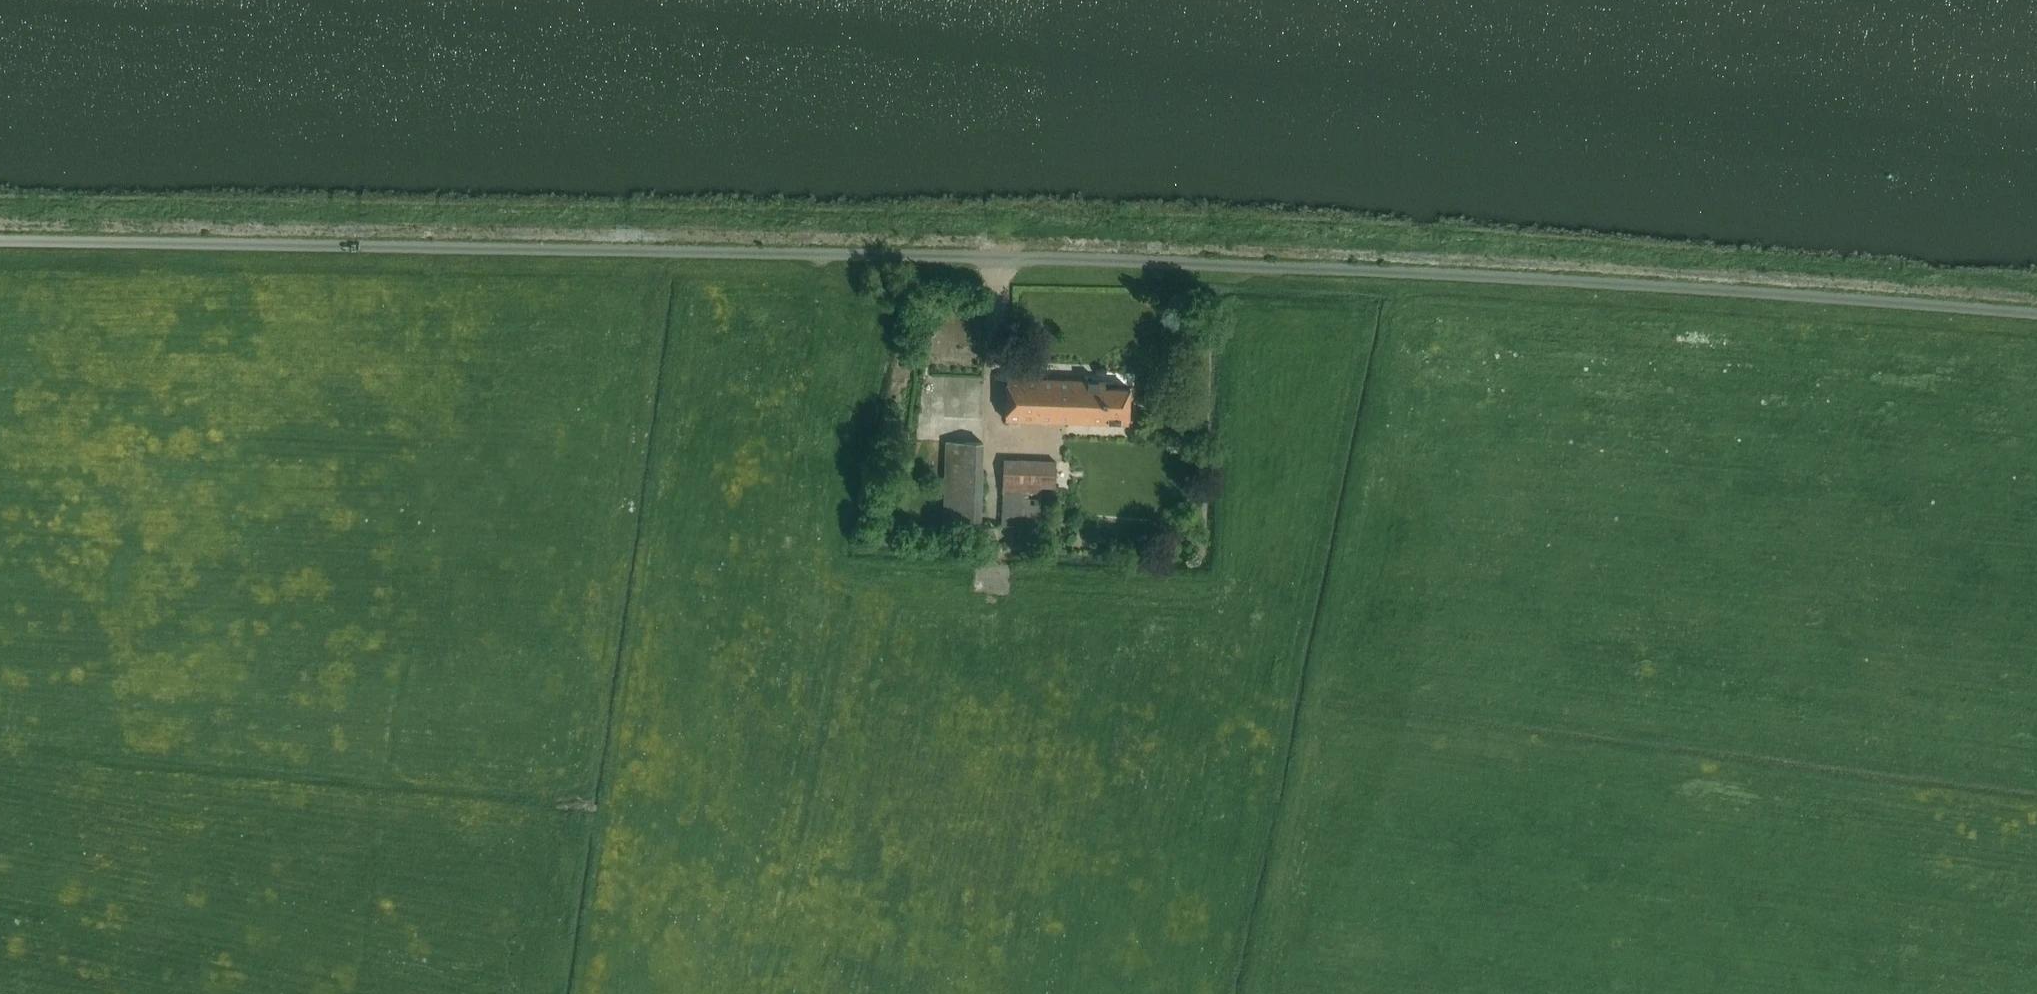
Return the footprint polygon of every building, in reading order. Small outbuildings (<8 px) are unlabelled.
[(879,285),(878,295),(887,296),(888,286),(879,285)] [(1129,388),(1105,387),(1105,381),(1006,377),(1005,419),(1128,424),(1129,388)] [(983,442),(946,441),(944,521),(981,522),(983,442)] [(1003,458),(1002,486),(1055,487),(1056,460),(1003,458)] [(991,558),(988,578),(1015,581),(1018,562),(991,558)]
